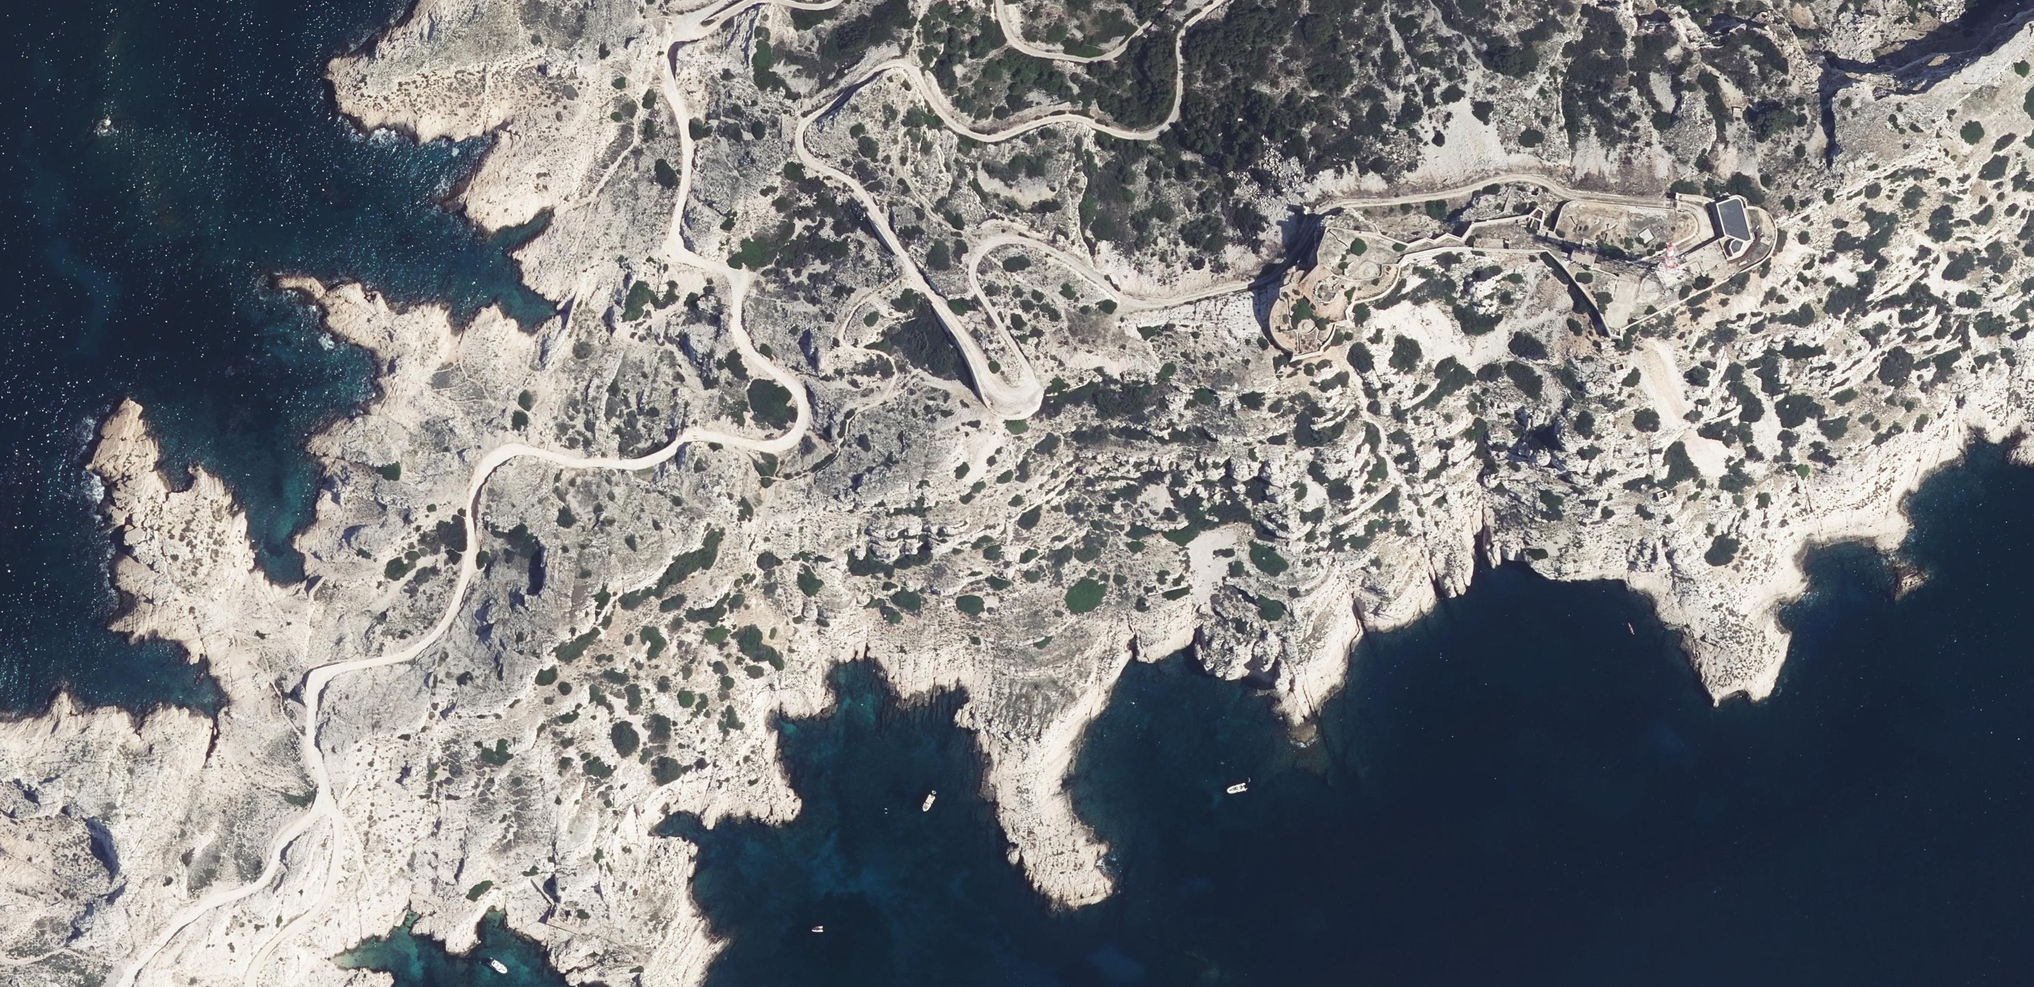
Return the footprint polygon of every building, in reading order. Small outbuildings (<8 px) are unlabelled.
[(1736,195),(1714,203),(1725,236),(1720,239),(1727,260),(1742,256),(1754,240),(1747,209),(1741,197),(1736,195)]
